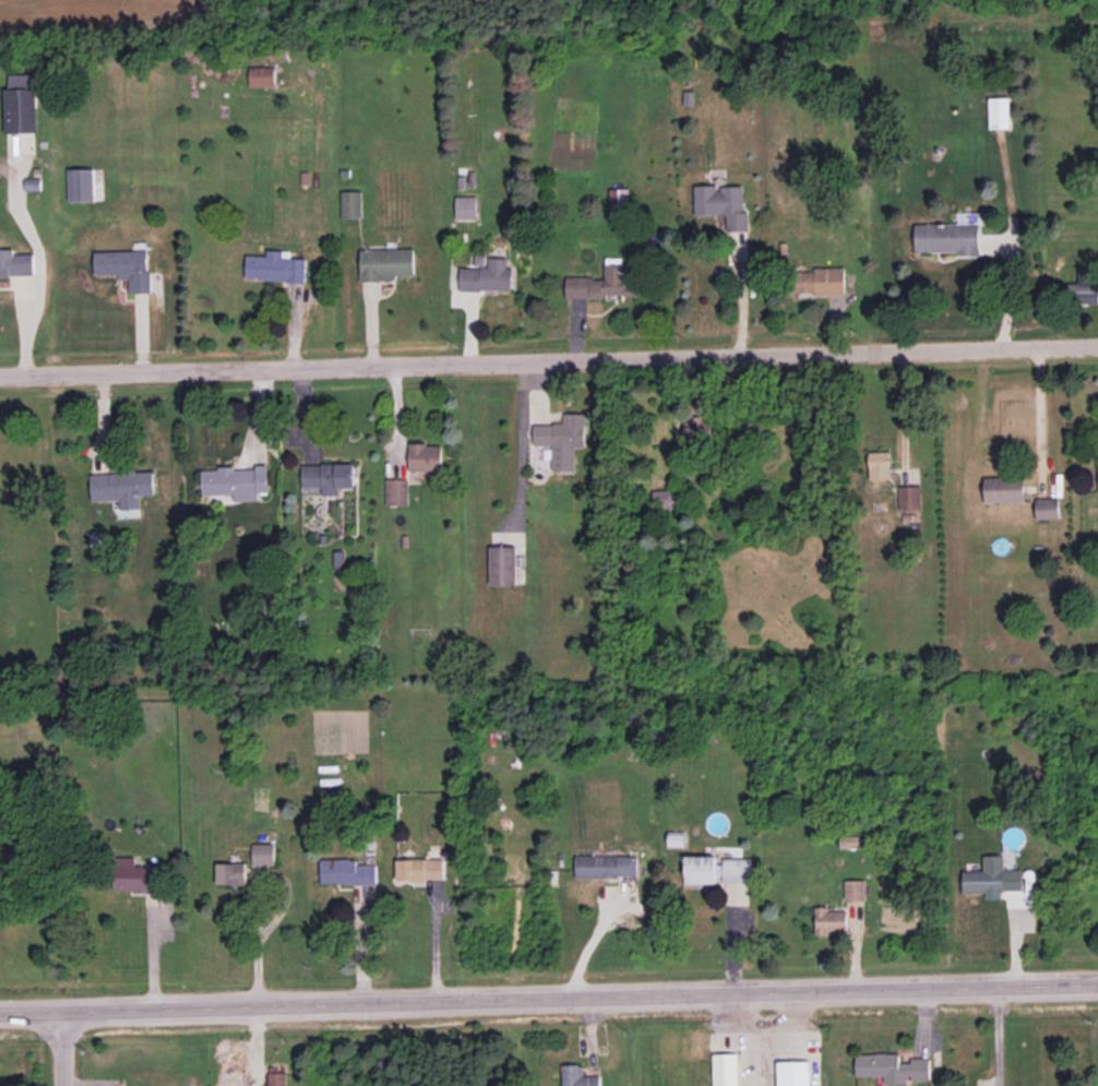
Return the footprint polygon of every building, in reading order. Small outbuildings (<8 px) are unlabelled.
[(274,87),(274,67),(249,67),(249,86),(274,87)] [(36,87),(31,87),(31,73),(8,74),(8,87),(4,87),(5,133),(37,132),(36,87)] [(990,128),(1010,128),(1009,97),(989,97),(990,128)] [(94,200),(93,168),(67,169),(68,201),(94,200)] [(743,185),(718,186),(718,184),(695,185),(695,215),(726,214),(727,231),(748,231),(748,212),(744,212),(743,185)] [(610,214),(630,214),(629,188),(609,189),(610,214)] [(361,217),(361,191),(341,191),(341,218),(361,217)] [(476,195),(455,196),(456,219),(476,218),(476,195)] [(915,252),(958,252),(958,257),(980,257),(979,222),(915,224),(915,252)] [(34,275),(34,253),(13,254),(13,248),(0,249),(0,276),(34,275)] [(359,249),(360,281),(396,280),(396,275),(414,275),(413,248),(359,249)] [(305,258),(290,258),(290,250),(266,249),(266,255),(246,255),(245,279),(304,282),(305,258)] [(130,293),(150,292),(149,250),(94,251),(94,274),(118,274),(118,279),(129,279),(130,293)] [(458,289),(511,291),(511,267),(507,267),(507,258),(485,257),(485,256),(474,256),(474,268),(459,267),(458,289)] [(565,296),(640,296),(640,285),(625,285),(625,263),(604,263),(604,277),(565,277),(565,296)] [(844,267),(804,268),(804,265),(793,265),(794,294),(845,293),(844,267)] [(1067,301),(1097,302),(1097,288),(1097,267),(1078,267),(1077,283),(1068,283),(1067,301)] [(552,470),(575,470),(575,447),(584,447),(584,413),(564,413),(564,424),(533,424),(532,445),(552,445),(552,470)] [(705,438),(705,416),(685,416),(686,438),(705,438)] [(442,444),(408,443),(408,470),(441,470),(442,444)] [(869,452),(869,479),(890,478),(890,451),(869,452)] [(354,463),(301,464),(301,487),(322,487),(322,495),(336,494),(336,487),(354,487),(354,463)] [(201,468),(202,495),(234,494),(234,501),(258,500),(258,494),(268,494),(267,467),(201,468)] [(90,473),(91,501),(118,500),(118,518),(140,517),(139,495),(154,495),(153,471),(90,473)] [(984,477),(985,503),(1025,502),(1024,476),(984,477)] [(408,479),(386,479),(386,505),(408,505),(408,479)] [(921,509),(920,485),(898,486),(899,509),(921,509)] [(654,490),(654,508),(678,507),(677,489),(654,490)] [(1037,518),(1059,518),(1059,498),(1036,498),(1037,518)] [(490,584),(517,584),(516,545),(489,546),(490,584)] [(839,848),(859,847),(859,835),(839,835),(839,848)] [(251,865),(274,865),(274,843),(252,843),(251,865)] [(637,856),(575,855),(575,877),(637,878),(637,856)] [(685,883),(718,883),(718,882),(750,883),(750,858),(718,857),(718,856),(685,855),(685,883)] [(1002,898),(1002,890),(1022,890),(1022,869),(1004,869),(1004,855),(983,855),(983,870),(962,871),(962,893),(985,892),(985,899),(1002,898)] [(115,891),(155,890),(154,866),(134,866),(134,856),(115,857),(115,891)] [(443,859),(396,858),(396,879),(443,880),(443,859)] [(320,862),(320,885),(376,883),(376,860),(320,862)] [(216,884),(245,884),(245,862),(216,863),(216,884)] [(845,900),(866,900),(865,880),(844,880),(845,900)] [(847,910),(827,910),(827,907),(815,907),(815,935),(847,934),(847,910)] [(737,1053),(712,1053),(713,1085),(738,1085),(737,1053)] [(929,1058),(910,1058),(910,1063),(899,1063),(899,1053),(856,1054),(856,1076),(883,1076),(883,1083),(908,1083),(908,1080),(930,1080),(929,1058)] [(778,1085),(810,1085),(810,1061),(777,1061),(778,1085)] [(599,1075),(583,1075),(582,1064),(560,1065),(561,1085),(600,1085),(599,1075)] [(268,1065),(268,1085),(285,1085),(285,1066),(268,1065)]
